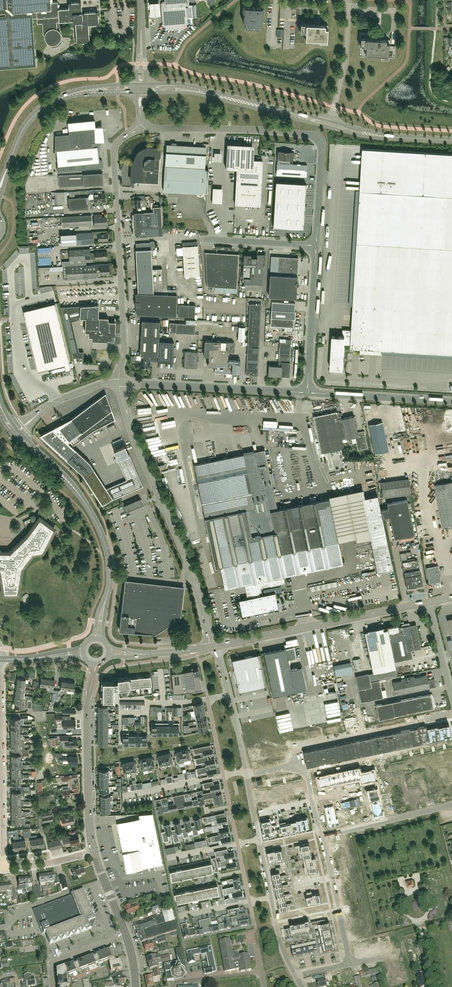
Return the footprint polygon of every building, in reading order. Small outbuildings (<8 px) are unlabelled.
[(36,66),(36,60),(33,18),(37,18),(37,23),(42,23),(43,35),(45,35),(45,36),(45,37),(45,38),(45,39),(45,40),(46,42),(47,42),(47,43),(48,43),(49,44),(50,44),(51,45),(52,45),(55,45),(56,44),(57,44),(58,43),(59,43),(59,42),(60,41),(61,40),(61,39),(61,38),(61,37),(61,36),(61,35),(61,34),(61,33),(60,33),(60,32),(60,31),(59,31),(59,30),(58,30),(57,29),(57,28),(57,22),(73,21),(73,22),(75,22),(77,42),(90,41),(88,25),(99,24),(99,17),(98,11),(85,12),(82,10),(81,2),(68,3),(69,8),(58,9),(58,2),(51,2),(50,0),(0,0),(0,69),(36,66)] [(165,2),(163,2),(162,3),(164,25),(169,29),(182,28),(186,23),(185,5),(189,5),(189,0),(165,0),(165,2)] [(154,4),(149,4),(150,17),(155,17),(160,16),(159,3),(154,4)] [(250,11),(251,6),(243,6),(243,12),(246,12),(246,17),(243,17),(243,22),(246,22),(245,28),(250,28),(250,25),(255,25),(255,28),(259,28),(259,24),(260,23),(263,23),(263,22),(263,18),(260,17),(260,13),(264,13),(264,7),(256,6),(256,11),(255,11),(250,11)] [(315,24),(301,23),(300,31),(306,32),(305,39),(319,40),(319,42),(327,42),(328,25),(320,24),(320,25),(319,25),(319,22),(318,22),(317,22),(316,22),(315,24)] [(376,39),(361,38),(360,46),(366,46),(365,53),(380,54),(380,57),(388,58),(389,44),(389,39),(381,39),(381,37),(379,37),(377,36),(377,39),(376,39)] [(97,147),(97,142),(102,141),(100,126),(95,126),(95,121),(68,124),(69,134),(55,135),(58,165),(57,165),(57,171),(77,169),(77,170),(103,167),(102,161),(99,161),(97,147)] [(44,152),(39,153),(39,156),(36,157),(38,160),(36,161),(38,165),(33,166),(33,170),(31,171),(32,174),(42,170),(44,175),(48,175),(46,171),(48,171),(47,167),(49,166),(48,164),(48,155),(47,146),(47,145),(47,141),(42,143),(43,145),(43,149),(44,152)] [(164,191),(204,194),(204,192),(207,192),(207,193),(208,193),(209,170),(208,170),(205,170),(205,167),(206,151),(206,147),(167,145),(166,149),(165,166),(164,191)] [(160,156),(159,155),(160,148),(150,147),(150,149),(149,149),(148,149),(146,149),(145,150),(144,150),(142,151),(141,152),(140,152),(139,153),(139,154),(138,155),(137,157),(137,158),(136,159),(136,160),(136,161),(134,161),(134,166),(132,166),(131,181),(134,181),(134,182),(136,181),(158,182),(159,158),(160,156)] [(226,167),(226,168),(237,169),(235,204),(260,205),(263,160),(253,159),(253,149),(243,149),(243,148),(238,148),(238,149),(228,148),(227,167),(226,167)] [(382,353),(382,350),(451,354),(451,153),(363,148),(352,330),(343,329),(342,336),(332,335),(330,368),(343,369),(345,344),(351,345),(351,348),(360,348),(360,351),(360,354),(382,355),(382,353)] [(293,160),(294,152),(278,151),(277,159),(278,159),(277,163),(277,175),(306,177),(307,165),(300,164),(297,163),(297,164),(293,164),(293,160)] [(102,173),(83,174),(58,175),(59,187),(103,185),(102,173)] [(276,182),(273,227),(303,229),(306,183),(276,182)] [(213,187),(212,202),(217,203),(217,197),(222,197),(222,194),(218,194),(218,188),(213,187)] [(98,193),(97,190),(90,190),(90,199),(88,199),(88,197),(68,198),(69,210),(89,209),(88,202),(105,201),(105,193),(98,193)] [(145,200),(144,195),(138,196),(139,199),(132,200),(133,207),(137,207),(137,210),(142,210),(142,206),(146,206),(145,200)] [(153,206),(153,211),(134,212),(134,214),(132,214),(132,222),(135,221),(135,227),(133,227),(133,235),(135,235),(136,236),(163,235),(161,206),(153,206)] [(107,217),(102,217),(102,214),(94,215),(95,227),(107,226),(107,217)] [(91,215),(61,217),(62,227),(92,225),(91,215)] [(61,234),(61,245),(94,243),(93,232),(68,234),(61,234)] [(136,243),(136,250),(138,292),(135,292),(136,300),(135,300),(135,301),(135,305),(136,305),(137,314),(176,316),(177,294),(154,293),(151,249),(153,249),(153,247),(155,247),(155,241),(150,241),(150,242),(136,243)] [(200,275),(197,245),(182,246),(184,276),(200,275)] [(69,250),(70,260),(91,259),(96,258),(96,259),(107,258),(107,252),(90,253),(90,249),(89,249),(76,250),(69,250)] [(239,254),(205,252),(207,286),(237,287),(239,254)] [(263,284),(264,264),(265,255),(257,254),(257,255),(251,255),(251,254),(244,253),(243,264),(244,264),(242,283),(263,284)] [(296,297),(297,284),(298,284),(299,284),(299,282),(298,281),(297,281),(297,276),(299,258),(279,257),(278,275),(270,274),(269,296),(296,297)] [(97,278),(96,269),(96,264),(66,266),(65,266),(63,266),(64,279),(67,279),(97,278)] [(101,273),(109,272),(109,264),(96,264),(96,269),(100,269),(101,273)] [(272,302),(272,310),(295,311),(294,311),(295,303),(272,302)] [(33,320),(26,321),(26,322),(37,369),(38,371),(64,365),(66,370),(71,369),(55,303),(48,305),(49,309),(31,313),(33,320)] [(178,316),(189,317),(195,317),(195,305),(179,304),(178,316)] [(258,374),(261,304),(250,304),(247,374),(258,374)] [(72,321),(81,319),(81,317),(86,317),(85,332),(89,332),(88,337),(92,337),(92,340),(107,341),(114,341),(114,335),(116,335),(116,333),(115,333),(115,322),(107,322),(108,318),(98,318),(98,305),(61,307),(69,340),(76,338),(72,321)] [(295,311),(272,310),(271,326),(293,327),(294,319),(295,319),(295,311)] [(141,355),(151,356),(155,356),(158,356),(158,361),(172,362),(173,342),(159,341),(161,321),(142,320),(140,355),(141,355)] [(170,332),(195,333),(196,324),(170,323),(170,332)] [(76,338),(69,340),(73,357),(84,357),(84,351),(79,351),(76,338)] [(280,342),(279,361),(290,362),(291,339),(286,339),(286,342),(280,342)] [(228,363),(228,362),(234,362),(234,360),(228,359),(229,351),(235,351),(235,344),(234,342),(205,340),(204,356),(209,356),(209,362),(208,362),(207,366),(215,366),(215,368),(218,368),(218,363),(228,363)] [(199,358),(198,358),(198,352),(185,351),(184,367),(197,368),(197,361),(199,362),(199,358)] [(151,368),(151,361),(151,356),(141,355),(141,367),(151,368)] [(232,373),(232,372),(233,372),(233,373),(237,374),(237,373),(240,373),(241,360),(234,360),(234,362),(228,362),(228,363),(218,363),(218,368),(215,368),(215,372),(232,373)] [(289,376),(290,362),(279,361),(279,366),(269,365),(269,375),(289,376)] [(106,393),(71,418),(40,435),(83,475),(102,506),(113,499),(125,494),(120,483),(106,488),(89,462),(72,446),(92,431),(115,419),(106,393)] [(344,448),(343,446),(337,411),(313,416),(315,426),(313,426),(314,429),(316,429),(321,453),(344,448)] [(346,445),(346,442),(348,441),(348,438),(356,436),(359,450),(368,448),(364,431),(358,432),(354,416),(343,418),(342,413),(337,411),(343,446),(346,445)] [(175,421),(161,423),(167,460),(165,460),(165,465),(179,463),(178,458),(181,458),(175,421)] [(369,424),(375,453),(388,450),(382,421),(369,424)] [(108,428),(110,433),(117,430),(114,424),(108,428)] [(125,445),(113,450),(117,459),(129,454),(125,445)] [(194,464),(205,518),(215,567),(220,566),(225,588),(245,584),(248,598),(239,600),(242,615),(278,608),(275,593),(279,592),(282,591),(281,586),(264,590),(265,595),(262,595),(261,588),(280,584),(279,582),(279,581),(278,579),(278,577),(283,576),(343,563),(338,542),(348,540),(355,538),(356,541),(370,538),(377,572),(393,569),(382,517),(380,509),(377,495),(365,497),(363,489),(340,494),(329,496),(329,498),(277,509),(272,485),(275,484),(273,472),(270,473),(265,449),(253,452),(194,464)] [(411,493),(409,476),(398,477),(399,490),(397,490),(397,494),(411,493)] [(393,478),(383,479),(383,497),(393,496),(393,489),(388,489),(387,486),(390,485),(393,485),(393,478)] [(451,527),(451,482),(435,485),(443,528),(451,527)] [(143,505),(139,496),(124,503),(127,512),(143,505)] [(388,508),(380,509),(382,517),(390,516),(394,538),(414,533),(407,499),(387,503),(388,508)] [(4,594),(18,594),(23,568),(33,553),(43,552),(52,535),(55,528),(40,516),(26,535),(10,551),(9,550),(5,550),(1,550),(1,551),(0,550),(0,571),(4,594)] [(422,585),(423,585),(422,581),(421,581),(418,559),(413,560),(411,552),(406,553),(407,558),(405,558),(404,553),(401,553),(407,587),(422,584),(422,585)] [(427,568),(430,582),(440,580),(438,566),(427,568)] [(166,584),(126,580),(125,579),(124,585),(119,630),(126,631),(155,634),(181,617),(184,589),(184,586),(166,584)] [(397,676),(395,668),(394,662),(394,661),(395,661),(412,658),(411,650),(421,648),(416,624),(409,625),(409,623),(404,624),(403,622),(398,623),(387,626),(388,627),(384,628),(384,626),(368,630),(368,631),(365,632),(374,672),(356,676),(358,684),(380,679),(397,676)] [(288,659),(296,657),(294,646),(264,652),(273,696),(307,689),(302,667),(291,669),(288,659)] [(262,687),(267,686),(260,654),(242,657),(242,658),(233,660),(234,669),(234,671),(233,671),(235,671),(235,674),(237,682),(239,692),(262,687)] [(353,660),(355,671),(363,669),(360,658),(353,660)] [(336,675),(353,671),(351,662),(334,665),(336,675)] [(202,689),(200,681),(199,676),(198,668),(183,672),(172,672),(173,691),(174,692),(184,691),(191,691),(192,691),(202,689)] [(327,678),(327,675),(333,674),(332,668),(319,670),(320,676),(322,676),(323,679),(327,678)] [(434,679),(428,680),(427,675),(415,677),(414,676),(402,679),(402,680),(393,682),(396,694),(430,688),(436,686),(434,679)] [(116,687),(116,688),(119,688),(119,689),(130,688),(130,689),(152,686),(151,676),(129,678),(129,677),(118,678),(118,680),(114,680),(113,682),(103,682),(103,700),(113,700),(114,687),(116,687)] [(31,683),(26,683),(26,679),(17,677),(17,681),(18,681),(17,684),(25,685),(25,686),(30,686),(31,683)] [(52,678),(49,677),(48,678),(47,686),(54,687),(55,679),(52,679),(52,678)] [(67,689),(69,681),(65,681),(65,680),(62,679),(60,688),(64,689),(64,693),(66,693),(67,689)] [(383,697),(380,679),(358,684),(361,702),(383,697)] [(25,685),(17,684),(16,684),(16,687),(17,687),(16,690),(24,691),(24,692),(29,693),(30,690),(25,689),(25,686),(25,685)] [(376,705),(379,719),(395,716),(394,715),(434,707),(431,694),(376,705)] [(23,697),(15,696),(14,696),(14,700),(15,700),(14,703),(16,703),(16,708),(24,709),(24,704),(22,704),(23,697)] [(241,708),(242,713),(250,712),(249,702),(244,703),(244,707),(241,708)] [(278,717),(291,715),(290,707),(276,710),(278,717)] [(11,718),(11,722),(11,724),(21,724),(20,721),(23,721),(23,718),(28,718),(28,715),(21,715),(21,718),(11,718)] [(64,719),(64,728),(76,728),(76,720),(64,719)] [(448,724),(427,728),(429,739),(433,739),(433,741),(436,740),(436,738),(440,737),(440,739),(447,738),(447,736),(451,735),(448,724)] [(426,726),(303,751),(307,767),(429,741),(426,726)] [(68,735),(61,736),(62,742),(66,741),(66,747),(77,747),(77,739),(68,739),(68,735)] [(58,737),(52,737),(49,738),(49,740),(50,746),(58,745),(58,737)] [(25,744),(11,744),(11,746),(11,749),(16,749),(16,752),(30,752),(30,749),(25,749),(25,744)] [(206,749),(206,746),(193,748),(194,754),(200,753),(201,757),(204,756),(208,756),(214,754),(212,748),(206,749)] [(182,751),(184,762),(185,762),(184,761),(190,760),(190,759),(192,758),(190,752),(189,752),(188,749),(182,751)] [(184,762),(182,751),(176,752),(176,755),(175,755),(176,762),(178,761),(178,763),(184,762)] [(21,760),(21,758),(24,758),(24,755),(30,755),(30,752),(16,752),(16,755),(12,755),(12,759),(11,758),(11,760),(21,760)] [(69,763),(70,763),(70,765),(73,765),(73,763),(78,763),(78,756),(69,756),(64,756),(58,757),(58,753),(53,753),(53,757),(59,757),(59,761),(64,761),(64,760),(69,760),(69,763)] [(164,754),(166,766),(167,766),(166,765),(172,763),(172,760),(173,759),(172,756),(171,756),(170,753),(164,754)] [(160,767),(166,766),(164,754),(158,756),(159,759),(157,759),(158,765),(160,765),(160,767)] [(208,759),(208,756),(204,756),(201,757),(195,758),(196,764),(205,762),(206,766),(210,766),(216,764),(214,758),(208,759)] [(152,757),(146,758),(148,769),(155,768),(154,766),(156,766),(154,759),(153,759),(152,757)] [(142,771),(148,769),(146,758),(140,759),(141,762),(139,762),(140,769),(142,769),(142,771)] [(135,763),(134,760),(128,762),(130,772),(137,771),(136,770),(138,769),(136,763),(135,763)] [(130,772),(128,762),(122,763),(123,766),(121,766),(122,773),(124,772),(124,773),(130,772)] [(198,774),(207,772),(208,776),(218,774),(216,768),(210,769),(210,766),(206,766),(196,768),(198,774)] [(374,770),(367,772),(368,780),(375,779),(374,770)] [(367,772),(360,773),(361,777),(360,777),(361,782),(368,780),(367,772)] [(74,789),(75,792),(79,791),(79,789),(80,788),(77,774),(72,775),(70,775),(61,776),(61,781),(72,780),(73,781),(72,781),(71,782),(72,790),(74,789)] [(210,787),(211,792),(215,791),(221,790),(219,783),(213,784),(213,781),(203,783),(204,788),(210,787)] [(205,803),(204,799),(203,793),(202,790),(196,791),(198,799),(192,800),(193,806),(199,804),(205,803)] [(216,794),(215,791),(211,792),(203,793),(204,799),(215,797),(217,804),(214,805),(217,804),(223,803),(221,793),(216,794)] [(193,806),(192,800),(192,799),(185,800),(184,794),(179,795),(181,808),(185,807),(193,806)] [(178,809),(181,808),(179,795),(173,796),(174,803),(168,804),(169,811),(178,809)] [(155,800),(158,813),(163,812),(169,811),(168,804),(162,806),(161,799),(155,800)] [(333,805),(324,807),(326,814),(335,812),(333,805)] [(358,809),(353,811),(355,821),(361,820),(360,813),(363,813),(361,807),(358,807),(358,809)] [(42,813),(42,817),(41,817),(42,823),(53,820),(51,810),(48,810),(49,812),(42,813)] [(346,810),(343,811),(344,817),(347,816),(349,823),(355,821),(353,811),(347,812),(346,810)] [(335,812),(326,814),(327,821),(336,819),(335,812)] [(61,816),(63,826),(75,823),(73,814),(61,816)] [(136,869),(163,863),(153,814),(140,815),(140,818),(117,823),(127,870),(136,869)] [(217,820),(218,824),(222,823),(228,822),(226,816),(220,817),(220,814),(206,816),(208,822),(217,820)] [(266,820),(260,821),(262,827),(271,825),(270,817),(265,818),(266,820)] [(24,818),(11,818),(11,820),(12,820),(12,823),(24,823),(24,826),(30,826),(30,823),(25,823),(25,818),(24,818)] [(199,834),(198,828),(202,827),(200,818),(193,819),(195,825),(191,825),(192,829),(193,835),(199,834)] [(336,819),(327,821),(328,828),(338,826),(336,819)] [(184,821),(185,827),(181,828),(182,832),(183,837),(189,836),(188,830),(192,829),(191,825),(190,820),(184,821)] [(180,822),(174,823),(175,829),(171,830),(172,834),(174,842),(180,841),(178,832),(182,832),(181,828),(180,822)] [(222,827),(222,823),(218,824),(212,826),(213,831),(219,830),(220,834),(224,833),(230,832),(228,826),(222,827)] [(164,825),(165,831),(162,832),(164,841),(169,840),(168,834),(172,834),(171,830),(170,824),(164,825)] [(18,833),(17,829),(11,830),(12,834),(15,834),(15,836),(16,841),(13,842),(14,850),(20,849),(18,837),(18,833)] [(273,830),(263,832),(264,838),(276,835),(274,829),(273,830)] [(32,847),(38,846),(37,838),(37,835),(31,836),(30,830),(27,831),(28,838),(31,837),(32,847)] [(224,837),(224,833),(220,834),(210,836),(211,842),(221,840),(222,844),(232,842),(230,836),(224,837)] [(18,837),(20,849),(27,848),(25,840),(22,840),(21,836),(18,837)] [(76,845),(75,844),(80,843),(78,836),(70,838),(70,836),(62,838),(64,844),(71,842),(72,845),(72,846),(76,845)] [(60,838),(48,842),(50,850),(62,847),(60,838)] [(308,843),(299,845),(301,852),(311,850),(310,847),(309,847),(308,843)] [(218,856),(224,855),(225,859),(229,858),(235,857),(234,851),(228,852),(227,849),(215,851),(216,856),(218,856)] [(278,849),(274,850),(276,860),(284,858),(282,849),(278,850),(278,849)] [(271,851),(267,852),(269,861),(276,860),(274,850),(271,851)] [(311,850),(301,852),(302,860),(305,859),(311,858),(311,857),(311,854),(311,853),(311,850)] [(311,858),(305,859),(307,866),(317,864),(316,861),(315,861),(314,857),(311,857),(311,858)] [(236,861),(230,862),(229,858),(225,859),(219,860),(220,866),(226,865),(227,869),(237,867),(236,861)] [(317,864),(307,866),(308,874),(317,872),(316,868),(317,868),(317,864)] [(81,876),(81,875),(85,873),(82,867),(72,870),(74,877),(77,876),(78,877),(81,876)] [(53,874),(46,875),(48,890),(53,889),(52,885),(50,885),(50,882),(54,882),(54,884),(59,883),(58,878),(54,879),(53,874)] [(48,890),(46,875),(39,876),(40,884),(45,883),(45,886),(42,886),(43,890),(48,890)] [(59,878),(62,890),(68,889),(65,876),(59,878)] [(241,886),(239,877),(233,878),(233,881),(234,886),(225,888),(222,888),(223,894),(226,893),(232,892),(236,891),(235,888),(241,886)] [(225,904),(238,901),(237,898),(243,896),(242,890),(236,891),(232,892),(233,896),(227,897),(227,898),(224,899),(225,904)] [(40,929),(42,934),(44,933),(46,933),(49,943),(89,928),(88,923),(89,920),(93,918),(84,893),(83,891),(33,910),(40,929)] [(320,892),(312,894),(314,904),(318,903),(318,902),(322,901),(320,892)] [(312,894),(305,895),(306,905),(311,904),(311,905),(314,904),(312,894)] [(130,905),(124,908),(128,916),(139,911),(137,905),(131,907),(130,905)] [(135,925),(140,938),(141,943),(162,935),(178,930),(176,925),(175,920),(171,906),(161,909),(163,915),(152,919),(145,921),(143,920),(142,922),(135,925)] [(241,916),(247,915),(246,909),(240,910),(239,906),(229,908),(230,914),(236,913),(237,917),(241,916)] [(222,917),(223,924),(218,926),(219,931),(225,930),(230,929),(228,916),(222,917)] [(238,923),(239,927),(249,925),(248,919),(247,919),(242,920),(241,916),(237,917),(231,918),(228,919),(230,924),(232,924),(238,923)] [(218,926),(217,924),(211,925),(210,919),(204,920),(207,934),(219,931),(218,926)] [(308,919),(302,921),(304,933),(306,933),(305,930),(310,929),(308,919)] [(204,920),(199,922),(200,929),(194,930),(196,936),(207,934),(204,920)] [(302,921),(296,922),(298,934),(300,934),(299,932),(303,931),(303,933),(304,933),(302,921)] [(319,930),(316,931),(316,932),(330,929),(329,921),(325,922),(323,922),(322,923),(320,923),(318,923),(317,924),(319,930)] [(296,922),(289,923),(290,927),(292,933),(297,932),(297,935),(298,934),(296,922)] [(184,939),(190,937),(196,936),(194,930),(194,928),(188,930),(187,924),(181,925),(184,939)] [(290,927),(284,928),(287,941),(293,939),(292,933),(290,927)] [(330,929),(316,932),(316,933),(319,932),(320,937),(317,938),(317,939),(332,936),(330,929)] [(159,943),(166,941),(164,935),(157,937),(159,943)] [(332,936),(317,939),(318,940),(321,939),(322,945),(319,945),(319,947),(334,943),(332,936)] [(225,972),(235,970),(235,969),(240,968),(241,972),(251,970),(249,954),(239,956),(239,955),(234,952),(232,952),(230,939),(219,942),(225,972)] [(310,940),(309,941),(312,953),(318,952),(316,942),(311,943),(310,940)] [(157,947),(155,941),(152,942),(144,944),(146,951),(154,949),(154,948),(157,947)] [(304,942),(303,942),(306,954),(312,953),(309,941),(308,941),(308,943),(305,944),(304,942)] [(298,943),(297,943),(300,956),(306,954),(303,942),(302,942),(302,945),(299,945),(298,943)] [(296,946),(291,947),(293,957),(300,956),(297,943),(296,943),(296,946)] [(334,943),(319,947),(319,948),(322,947),(324,953),(335,951),(334,943)] [(208,947),(199,949),(200,954),(206,953),(207,960),(214,959),(211,946),(208,947)] [(109,962),(115,961),(116,961),(116,957),(114,958),(112,949),(96,955),(97,956),(93,958),(92,956),(76,962),(77,964),(73,965),(73,963),(57,969),(58,986),(60,986),(72,986),(72,980),(102,968),(100,964),(109,961),(109,962)] [(200,954),(199,949),(186,951),(187,955),(189,963),(195,962),(193,956),(200,954)] [(156,956),(147,958),(150,969),(154,968),(155,970),(159,969),(159,968),(162,968),(161,964),(170,962),(169,955),(160,958),(159,956),(156,956)] [(204,975),(213,973),(217,972),(214,959),(207,960),(209,968),(203,969),(204,975)] [(115,961),(109,962),(111,971),(122,968),(120,960),(116,961),(115,961)] [(173,975),(174,975),(174,976),(177,978),(180,978),(183,975),(182,974),(187,973),(185,961),(164,965),(167,980),(174,979),(173,975)] [(378,968),(370,970),(365,971),(360,972),(361,977),(366,976),(379,974),(378,968)] [(161,976),(159,970),(154,971),(154,974),(152,974),(152,973),(145,975),(147,986),(154,985),(153,978),(161,976)] [(351,971),(345,972),(347,984),(353,982),(352,979),(355,979),(354,977),(352,977),(351,972),(351,971)] [(340,980),(338,980),(338,983),(340,982),(341,985),(347,984),(345,972),(339,974),(339,975),(340,980)] [(31,978),(30,974),(25,976),(27,986),(36,985),(34,977),(31,978)] [(318,981),(319,986),(326,986),(327,986),(326,983),(333,982),(332,976),(325,977),(318,979),(318,981)] [(419,986),(427,986),(425,976),(417,978),(419,986)] [(360,977),(355,978),(357,986),(351,986),(362,986),(360,977)]
